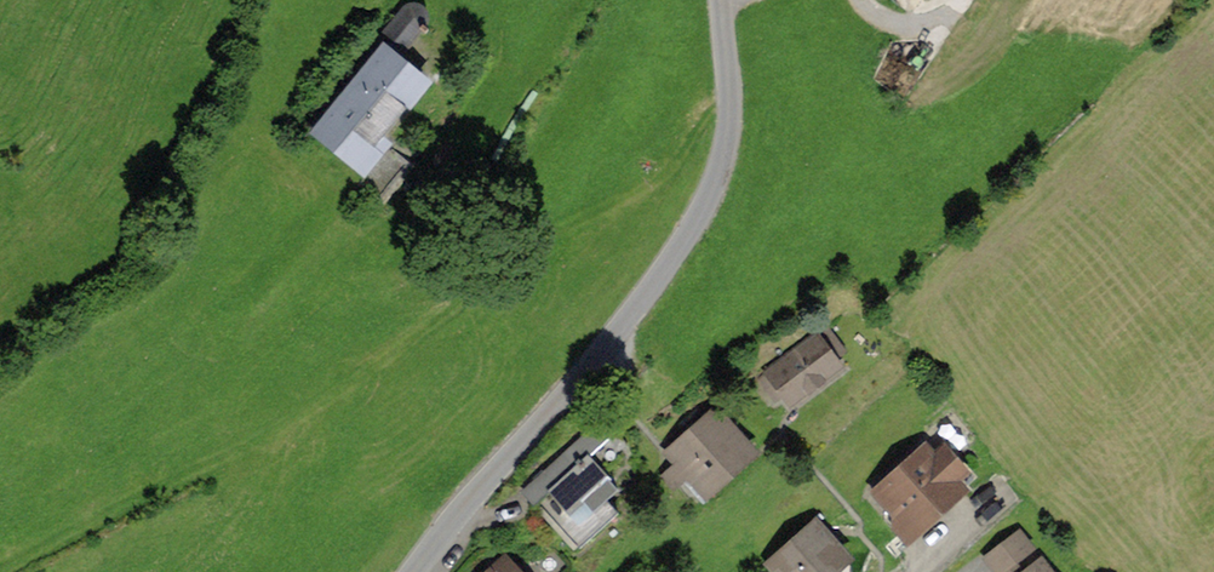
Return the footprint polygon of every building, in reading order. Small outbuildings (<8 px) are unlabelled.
[(378,36),(380,38),(402,57),(422,32),(428,25),(429,21),(429,17),(428,10),(425,6),(419,3),(413,2),(407,3),(403,6),(378,36)] [(429,30),(423,24),(419,29),(422,32),(425,34),(429,30)] [(402,57),(380,38),(301,129),(348,169),(427,78),(402,57)] [(816,333),(756,371),(779,406),(838,369),(816,333)] [(657,447),(697,498),(753,454),(713,403),(657,447)] [(862,489),(895,537),(961,492),(927,444),(862,489)] [(588,455),(523,505),(567,561),(631,511),(588,455)] [(755,559),(764,571),(837,571),(847,564),(811,516),(755,559)] [(1023,517),(987,547),(1005,569),(1041,539),(1023,517)] [(480,571),(516,571),(501,554),(480,571)] [(1016,571),(1050,571),(1038,555),(1016,571)]
